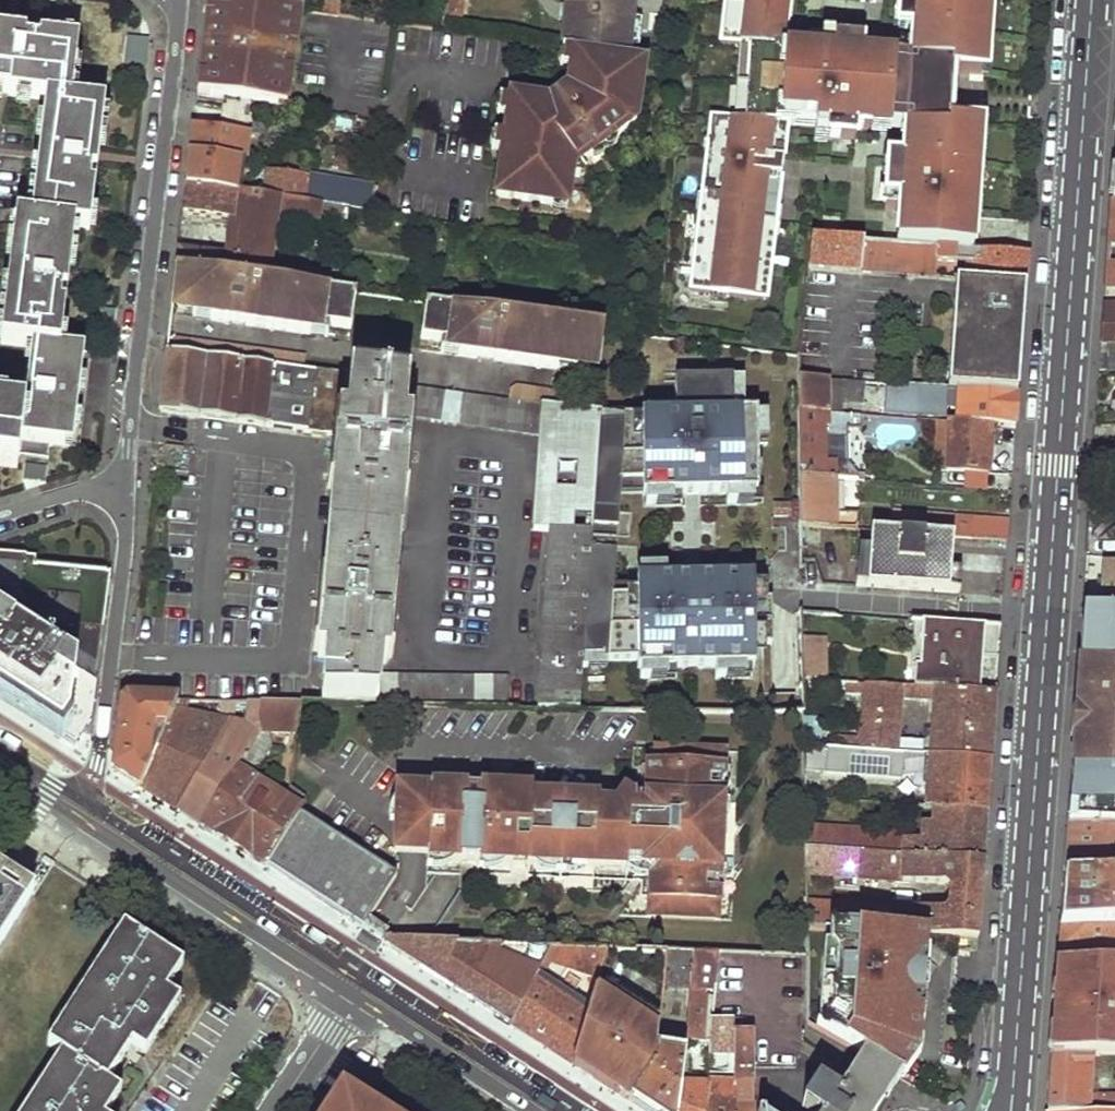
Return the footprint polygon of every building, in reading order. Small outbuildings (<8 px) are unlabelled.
[(255,103),(278,107),(282,83),(291,85),(303,9),(278,5),(245,0),(215,0),(213,17),(207,17),(200,71),(199,76),(208,78),(207,96),(255,103)] [(215,0),(209,0),(207,17),(213,17),(215,0)] [(446,15),(461,18),(463,0),(448,0),(446,15)] [(563,47),(573,49),(628,57),(633,0),(567,0),(563,47)] [(721,44),(754,47),(744,123),(711,121),(690,289),(765,299),(789,126),(796,127),(796,118),(817,119),(816,128),(815,139),(856,142),(857,131),(871,132),(872,128),(906,131),(911,62),(877,59),(878,56),(863,54),(864,43),(823,41),(822,52),(785,49),(789,0),(726,0),(721,44)] [(901,13),(908,14),(907,30),(914,31),(911,62),(906,131),(903,163),(896,162),(895,178),(888,178),(885,211),(899,212),(905,212),(904,223),(899,223),(897,245),(924,247),(946,249),(971,251),(972,241),(966,240),(967,224),(973,224),(976,185),(970,184),(971,168),(977,169),(979,152),(972,152),(974,127),(952,126),(940,125),(944,73),(956,74),(984,77),(990,0),(902,0),(901,13)] [(908,14),(901,13),(899,30),(907,30),(908,14)] [(70,103),(78,45),(39,40),(39,45),(24,43),(25,38),(0,35),(0,94),(44,100),(70,103)] [(573,49),(563,48),(560,66),(570,67),(573,49)] [(628,57),(573,49),(570,67),(567,88),(549,102),(510,96),(510,99),(507,116),(504,135),(502,152),(495,198),(551,206),(552,198),(569,199),(572,179),(573,170),(579,166),(589,158),(585,152),(611,134),(614,139),(636,123),(644,60),(628,57)] [(956,74),(944,73),(940,125),(952,126),(956,74)] [(207,96),(208,78),(199,76),(198,85),(197,95),(207,96)] [(282,83),(278,107),(288,108),(289,99),(291,85),(282,83)] [(510,99),(499,98),(497,115),(507,116),(510,99)] [(29,223),(72,228),(89,231),(94,190),(89,189),(90,175),(96,175),(104,107),(70,103),(44,100),(29,223)] [(193,125),(190,153),(245,162),(248,134),(251,135),(254,112),(223,107),(219,129),(193,125)] [(817,119),(796,118),(796,127),(816,128),(817,119)] [(981,127),(974,127),(972,152),(979,152),(981,127)] [(502,152),(504,135),(494,133),(491,151),(502,152)] [(614,139),(611,134),(585,152),(591,162),(616,143),(614,139)] [(190,153),(186,186),(240,193),(245,162),(190,153)] [(896,162),(889,162),(888,178),(895,178),(896,162)] [(585,174),(579,166),(573,170),(572,179),(578,179),(585,174)] [(256,185),(254,196),(351,210),(373,213),(377,188),(266,172),(264,186),(256,185)] [(186,186),(183,214),(236,222),(240,193),(186,186)] [(236,222),(231,259),(178,251),(176,268),(308,286),(310,269),(270,262),(277,214),(348,226),(351,210),(254,196),(240,193),(236,222)] [(569,199),(552,198),(551,206),(550,209),(567,210),(569,199)] [(1107,290),(1114,291),(1114,200),(1113,199),(1107,290)] [(58,350),(62,312),(58,311),(60,298),(63,299),(72,228),(29,223),(15,221),(0,340),(0,343),(31,347),(58,350)] [(810,238),(807,268),(927,278),(931,278),(931,267),(923,266),(923,261),(924,247),(897,245),(810,238)] [(924,247),(923,261),(945,263),(946,249),(924,247)] [(945,263),(981,267),(980,282),(1023,285),(1025,271),(1026,255),(971,251),(946,249),(945,263)] [(308,286),(176,268),(172,304),(194,307),(212,310),(210,320),(310,333),(311,323),(329,326),(350,329),(355,292),(338,290),(308,286)] [(310,269),(308,286),(338,290),(340,273),(310,269)] [(927,278),(919,386),(1016,392),(1021,319),(1023,285),(980,282),(931,278),(927,278)] [(604,326),(524,315),(524,316),(523,316),(522,316),(522,315),(425,302),(420,338),(442,341),(460,343),(459,354),(557,368),(559,357),(576,359),(599,363),(604,326)] [(212,310),(194,307),(193,318),(210,320),(212,310)] [(1105,310),(1104,329),(1103,343),(1114,343),(1114,310),(1105,310)] [(329,326),(311,323),(310,333),(328,336),(329,326)] [(305,355),(172,337),(167,342),(166,352),(304,370),(305,355)] [(460,343),(442,341),(441,352),(459,354),(460,343)] [(23,412),(18,454),(47,458),(49,444),(78,448),(89,354),(58,350),(31,347),(23,412)] [(341,437),(346,376),(304,370),(166,352),(158,411),(196,417),(341,437)] [(576,359),(559,357),(557,368),(575,371),(576,359)] [(589,553),(583,655),(598,655),(598,661),(615,661),(615,667),(754,664),(754,645),(772,644),(771,599),(753,599),(752,577),(673,579),(673,569),(637,570),(637,580),(636,580),(636,582),(613,582),(619,489),(643,489),(643,492),(757,489),(755,410),(732,411),(732,395),(741,395),(741,375),(674,376),(675,412),(622,413),(622,419),(598,419),(591,525),(589,553)] [(406,412),(410,385),(346,376),(341,437),(339,448),(334,448),(333,456),(336,457),(329,524),(327,539),(325,554),(318,621),(313,620),(312,629),(319,630),(316,655),(322,655),(317,702),(375,703),(378,672),(379,657),(385,658),(388,634),(393,635),(393,626),(388,626),(395,562),(397,547),(398,531),(406,458),(411,458),(412,452),(407,451),(408,444),(410,427),(404,426),(406,412)] [(798,378),(798,411),(825,413),(825,380),(798,378)] [(955,406),(954,421),(988,424),(1014,425),(1015,411),(1016,392),(919,386),(839,381),(838,400),(867,402),(867,410),(942,416),(943,405),(955,406)] [(554,389),(516,383),(508,390),(508,399),(543,403),(553,405),(554,389)] [(541,430),(543,403),(508,399),(410,385),(406,412),(541,430)] [(555,524),(591,525),(598,419),(599,411),(594,410),(553,405),(543,403),(541,430),(534,523),(555,524)] [(23,412),(0,409),(0,464),(0,463),(16,465),(18,454),(23,412)] [(798,438),(798,474),(826,476),(864,478),(864,474),(855,474),(846,462),(823,460),(824,432),(838,433),(838,413),(825,413),(798,411),(798,438)] [(947,421),(943,468),(985,471),(988,424),(954,421),(947,421)] [(876,423),(876,445),(915,444),(914,422),(876,423)] [(838,433),(824,432),(823,460),(836,461),(838,433)] [(798,474),(799,525),(854,528),(854,514),(826,513),(826,476),(798,474)] [(852,508),(851,481),(840,481),(840,508),(852,508)] [(774,503),(794,502),(794,491),(774,491),(774,503)] [(904,510),(903,532),(915,532),(916,511),(904,510)] [(916,511),(915,532),(949,534),(957,535),(959,515),(916,511)] [(959,515),(957,535),(1005,538),(1007,518),(959,515)] [(591,525),(555,524),(552,556),(547,556),(544,604),(550,605),(547,639),(540,638),(538,683),(544,684),(543,706),(579,706),(583,655),(589,553),(591,525)] [(867,529),(864,584),(946,589),(949,534),(915,532),(903,532),(867,529)] [(94,686),(108,573),(34,564),(35,558),(0,553),(0,624),(94,686)] [(1114,614),(1114,568),(1106,567),(1102,613),(1114,614)] [(874,681),(911,684),(913,664),(918,665),(921,619),(801,611),(801,617),(801,629),(820,630),(819,678),(845,680),(868,681),(868,676),(875,677),(874,681)] [(1102,613),(1084,613),(1081,664),(1114,667),(1114,614),(1102,613)] [(921,619),(918,665),(913,664),(911,684),(979,688),(983,623),(921,619)] [(32,718),(73,744),(91,710),(94,686),(0,624),(0,697),(32,718)] [(801,629),(802,677),(819,678),(820,630),(801,629)] [(1081,664),(1077,710),(1081,710),(1079,739),(1075,738),(1072,772),(1114,775),(1114,667),(1081,664)] [(378,672),(375,703),(506,705),(509,674),(378,672)] [(861,692),(859,714),(897,717),(900,694),(933,697),(931,719),(992,724),(994,689),(979,688),(911,684),(874,681),(868,681),(845,680),(844,691),(861,692)] [(113,758),(112,769),(127,779),(139,786),(148,767),(162,736),(174,711),(180,698),(128,696),(121,696),(113,758)] [(180,698),(174,711),(189,715),(192,699),(180,698)] [(249,729),(253,701),(246,700),(242,727),(249,729)] [(148,767),(139,786),(166,803),(198,824),(235,767),(259,730),(262,701),(253,701),(249,729),(242,727),(189,715),(174,711),(162,736),(148,767)] [(301,702),(262,701),(259,730),(297,734),(301,702)] [(859,714),(858,734),(838,733),(837,745),(935,753),(989,757),(992,724),(931,719),(930,739),(896,737),(897,717),(859,714)] [(431,791),(398,790),(396,836),(396,854),(407,855),(428,855),(442,856),(454,861),(479,861),(506,863),(535,863),(588,865),(627,866),(639,867),(641,864),(656,873),(651,880),(651,914),(718,916),(719,891),(720,865),(721,825),(722,800),(722,793),(723,767),(724,750),(656,748),(655,764),(647,764),(647,778),(639,788),(646,792),(646,798),(646,803),(634,803),(634,799),(631,799),(600,781),(589,798),(532,796),(533,789),(515,778),(513,780),(512,781),(511,784),(508,789),(499,788),(481,788),(480,789),(430,787),(431,791)] [(933,780),(932,806),(986,810),(989,757),(935,753),(933,780)] [(301,809),(235,767),(198,824),(254,860),(264,867),(298,813),(301,809)] [(731,767),(723,767),(722,793),(727,782),(731,767)] [(1114,826),(1114,775),(1072,772),(1069,825),(1084,825),(1114,826)] [(508,789),(511,784),(512,781),(513,780),(503,781),(499,788),(508,789)] [(931,819),(930,840),(921,835),(918,835),(837,829),(837,832),(805,830),(805,845),(982,857),(986,810),(932,806),(931,819)] [(342,917),(361,929),(398,876),(298,813),(264,867),(342,917)] [(919,818),(918,835),(921,835),(930,840),(931,819),(919,818)] [(1069,825),(1065,878),(1070,878),(1073,878),(1076,838),(1083,838),(1084,825),(1069,825)] [(1084,825),(1083,838),(1076,838),(1073,878),(1114,879),(1114,826),(1084,825)] [(829,924),(921,930),(976,934),(982,857),(805,845),(807,922),(829,924)] [(442,865),(447,863),(454,861),(442,856),(428,855),(428,866),(432,866),(442,865)] [(656,873),(641,864),(639,867),(627,866),(640,872),(656,873)] [(727,865),(720,865),(719,891),(725,876),(727,865)] [(41,896),(16,881),(0,871),(0,961),(41,896)] [(1065,878),(1061,929),(1067,928),(1070,878),(1065,878)] [(1067,928),(1114,928),(1114,879),(1073,878),(1070,878),(1067,928)] [(862,1055),(898,1077),(913,1051),(921,930),(829,924),(827,942),(835,951),(833,978),(820,977),(818,998),(823,998),(821,1030),(862,1055)] [(126,925),(50,1042),(63,1050),(21,1110),(106,1110),(120,1088),(109,1080),(135,1041),(146,1048),(179,997),(167,989),(184,963),(126,925)] [(1059,954),(1114,953),(1114,928),(1067,928),(1061,929),(1059,954)] [(497,1016),(508,1023),(552,945),(521,944),(520,960),(499,953),(498,943),(378,939),(400,953),(451,986),(497,1016)] [(552,945),(508,1023),(538,1041),(570,1062),(586,1012),(549,990),(563,967),(588,975),(575,999),(588,1006),(593,990),(607,947),(552,945)] [(665,948),(663,982),(689,985),(693,950),(665,948)] [(693,950),(689,985),(712,988),(714,950),(693,950)] [(714,950),(712,988),(711,1017),(750,1020),(750,1030),(752,1068),(791,1064),(808,1014),(807,954),(714,950)] [(1114,1056),(1114,964),(1058,966),(1054,1032),(1058,1032),(1056,1058),(1093,1057),(1114,1056)] [(661,1018),(604,985),(600,994),(660,1029),(661,1018)] [(586,1012),(570,1062),(601,1081),(630,1100),(659,1052),(660,1029),(600,994),(593,990),(588,1006),(586,1012)] [(711,1017),(709,1043),(732,1044),(732,1030),(750,1030),(750,1020),(711,1017)] [(733,1100),(733,1110),(754,1110),(752,1068),(750,1030),(732,1030),(732,1044),(733,1100)] [(630,1100),(647,1110),(675,1110),(678,1079),(681,1054),(659,1052),(630,1100)] [(862,1055),(849,1077),(886,1096),(898,1077),(862,1055)] [(1048,1110),(1114,1110),(1114,1094),(1091,1095),(1093,1057),(1056,1058),(1052,1058),(1050,1087),(1048,1110)] [(870,1110),(876,1110),(886,1096),(849,1077),(841,1090),(836,1088),(833,1093),(870,1110)] [(675,1110),(706,1110),(707,1098),(707,1082),(678,1079),(675,1110)] [(796,1107),(801,1110),(870,1110),(833,1093),(831,1096),(811,1084),(796,1107)] [(341,1100),(352,1108),(358,1110),(375,1110),(346,1093),(341,1100)] [(706,1110),(733,1110),(733,1100),(707,1098),(706,1110)] [(334,1110),(350,1110),(352,1108),(341,1100),(334,1110)]
